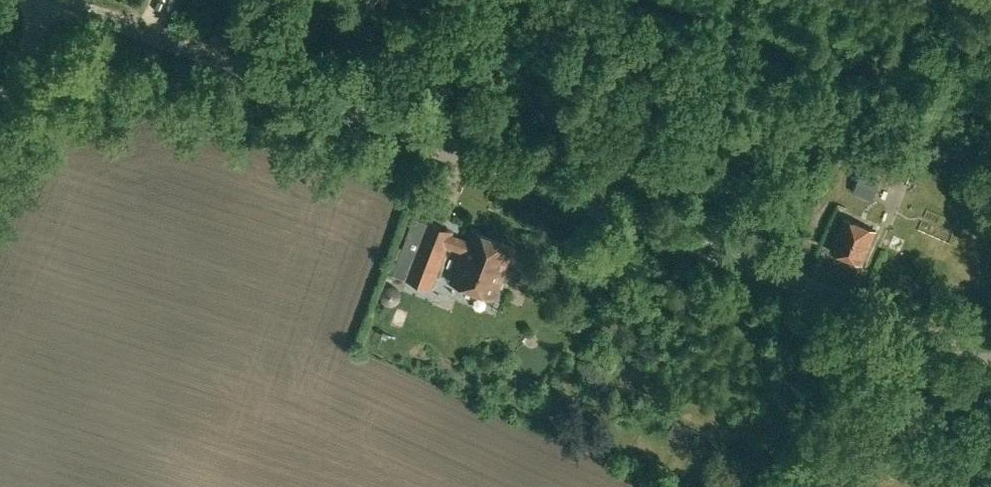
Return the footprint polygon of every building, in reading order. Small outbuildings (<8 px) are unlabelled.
[(865,167),(896,180),(902,164),(872,152),(865,167)] [(854,193),(872,200),(880,181),(861,173),(854,193)] [(831,250),(863,263),(876,230),(844,217),(831,250)] [(451,281),(496,299),(516,246),(471,229),(467,239),(427,223),(405,279),(432,289),(448,247),(462,253),(451,281)] [(391,305),(392,305),(393,305),(394,305),(395,305),(396,304),(397,304),(397,303),(398,303),(398,302),(399,302),(399,301),(399,300),(400,300),(400,299),(400,298),(400,297),(400,296),(400,295),(400,294),(399,293),(399,292),(398,291),(398,290),(397,290),(397,289),(396,289),(395,289),(394,288),(393,288),(392,288),(391,288),(390,288),(389,288),(388,288),(388,289),(387,289),(386,289),(386,290),(385,290),(385,291),(384,292),(384,293),(383,294),(383,295),(383,296),(383,297),(383,298),(383,299),(383,300),(384,301),(384,302),(385,302),(385,303),(386,303),(386,304),(387,304),(388,305),(389,305),(390,305),(391,305)] [(462,292),(462,295),(472,298),(469,310),(492,314),(495,299),(462,292)] [(681,442),(676,450),(691,460),(697,452),(681,442)]
